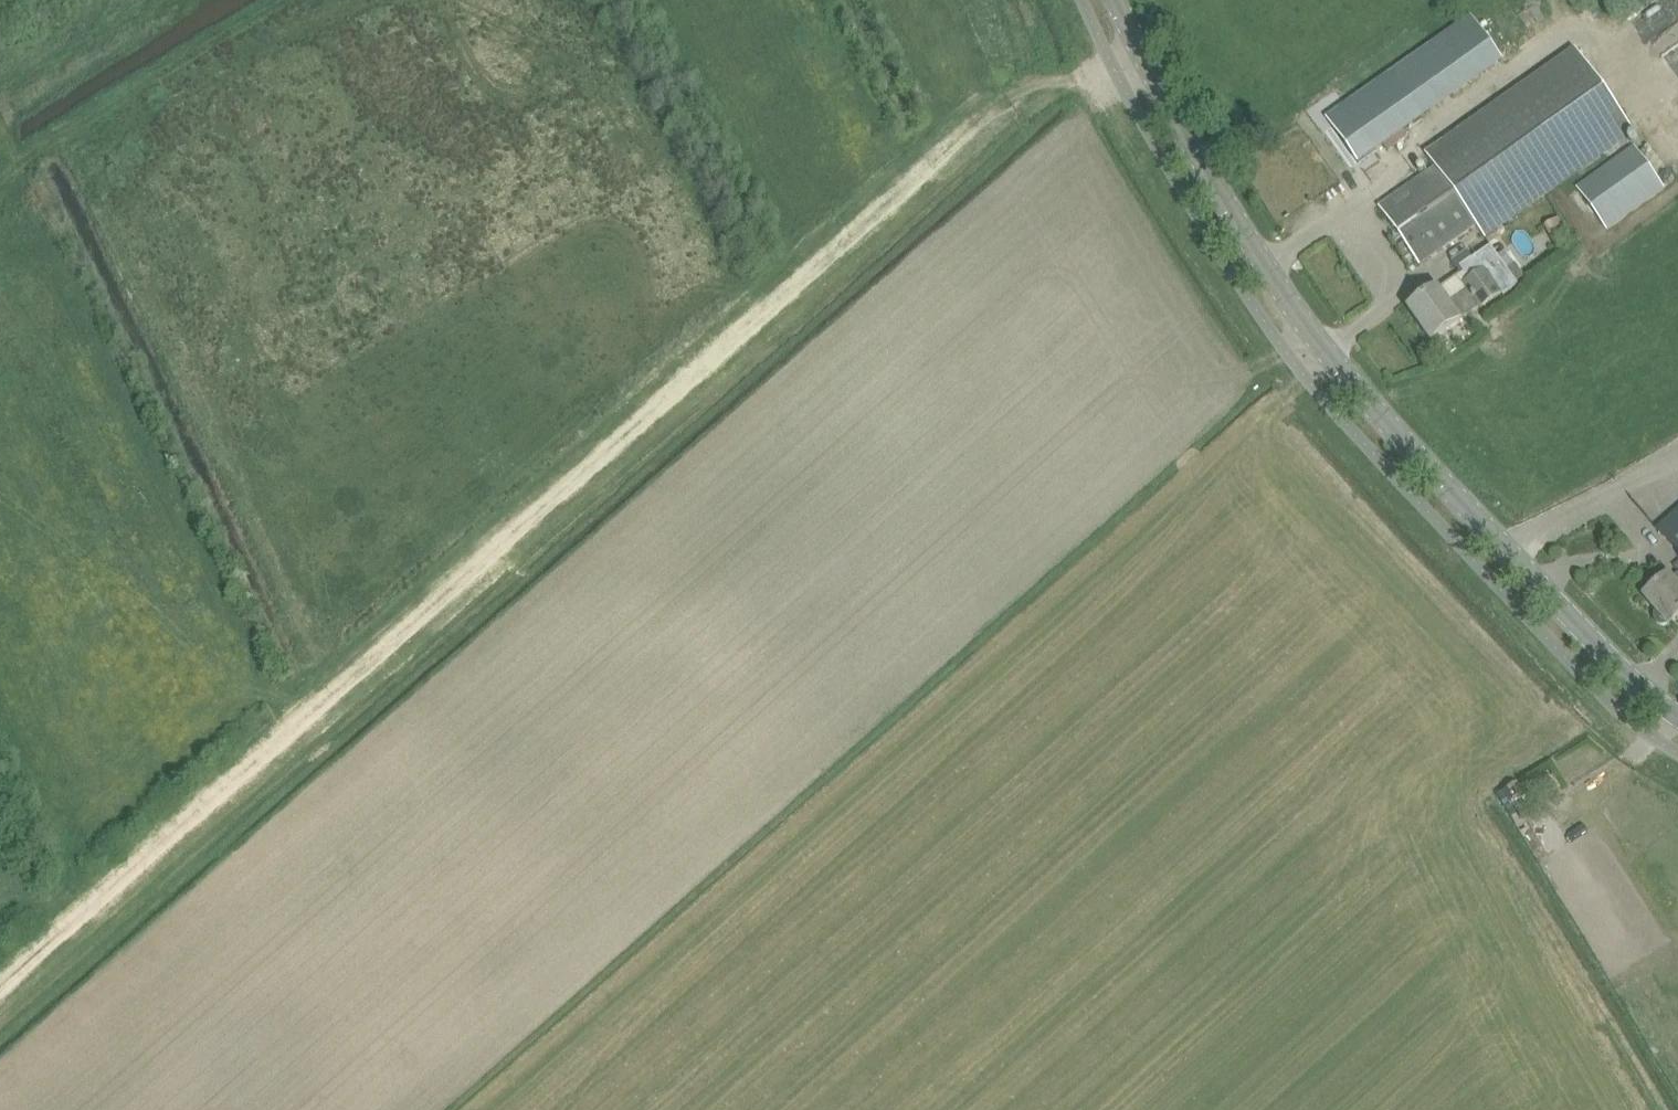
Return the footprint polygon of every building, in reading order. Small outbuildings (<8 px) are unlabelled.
[(1435,167),(1398,193),(1380,206),(1420,264),(1476,225),(1486,239),(1628,139),(1635,133),(1574,48),(1425,152),(1435,167)] [(1359,161),(1424,117),(1423,116),(1428,112),(1419,98),(1413,102),(1394,73),(1328,118),(1359,161)] [(1577,187),(1578,189),(1606,229),(1664,188),(1635,147),(1577,187)] [(1493,246),(1491,247),(1490,246),(1476,255),(1477,256),(1472,260),(1471,258),(1460,266),(1464,272),(1439,290),(1438,289),(1427,297),(1409,309),(1432,342),(1450,329),(1461,321),(1481,307),(1481,308),(1503,293),(1504,296),(1520,285),(1508,268),(1514,264),(1506,252),(1500,256),(1493,246)] [(1670,520),(1662,511),(1651,521),(1677,552),(1677,513),(1670,520)] [(1667,625),(1668,624),(1669,625),(1677,618),(1677,575),(1673,580),(1669,575),(1644,597),(1656,610),(1655,612),(1654,613),(1654,614),(1653,616),(1653,618),(1654,619),(1655,621),(1656,622),(1657,624),(1658,625),(1660,625),(1661,626),(1663,626),(1664,626),(1666,625),(1667,625)] [(1517,783),(1498,796),(1509,815),(1529,803),(1517,783)]
